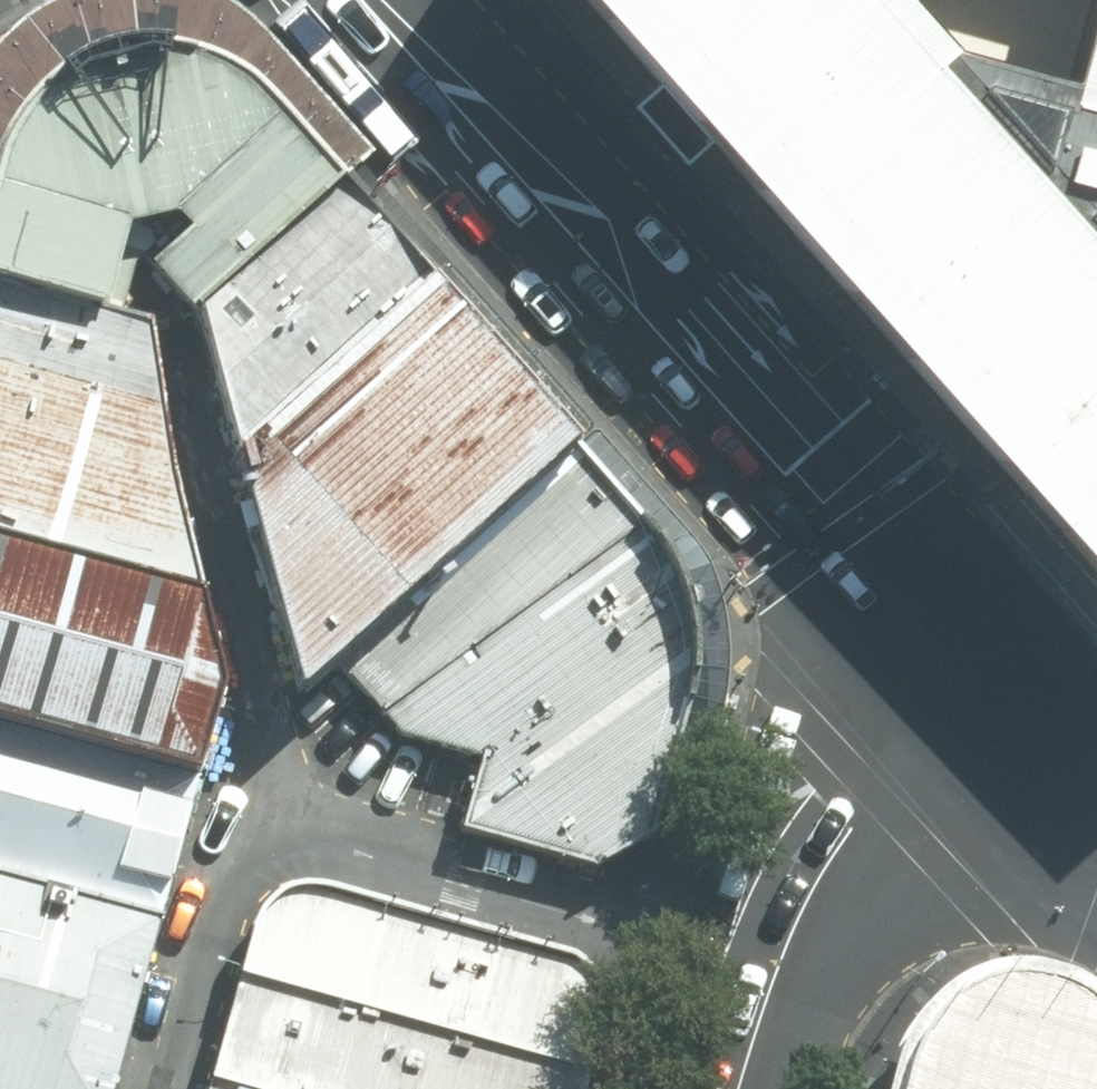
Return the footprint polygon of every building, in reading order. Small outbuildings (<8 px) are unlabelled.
[(660,83),(687,114),(712,142),(1056,532),(1096,577),(1096,0),(1081,0),(1058,85),(941,53),(894,0),(587,0),(660,83)] [(124,235),(173,221),(188,238),(151,272),(199,321),(343,190),(263,97),(240,78),(215,66),(187,56),(155,53),(126,54),(98,60),(71,71),(47,88),(28,111),(13,133),(0,155),(0,285),(102,313),(124,235)] [(642,99),(632,107),(684,166),(694,158),(712,142),(687,114),(660,83),(642,99)] [(199,321),(231,455),(425,285),(343,190),(199,321)] [(148,324),(102,313),(0,285),(0,542),(192,597),(148,324)] [(231,455),(296,698),(338,660),(572,450),(425,285),(231,455)] [(338,660),(381,714),(640,528),(572,450),(338,660)] [(465,834),(598,870),(649,841),(681,706),(687,660),(678,620),(665,577),(640,528),(381,714),(397,737),(484,762),(465,834)] [(217,690),(192,597),(0,542),(0,724),(190,778),(217,690)] [(190,778),(0,724),(0,881),(158,926),(200,781),(190,778)] [(158,926),(0,881),(0,1088),(114,1088),(158,926)] [(608,1006),(608,994),(604,981),(596,972),(588,964),(578,958),(328,889),(307,888),(291,891),(279,895),(269,902),(261,911),(254,924),(207,1088),(586,1088),(608,1006)] [(1094,1012),(1075,1001),(1060,995),(1036,988),(1018,984),(998,985),(979,987),(960,993),(942,1003),(923,1019),(905,1038),(890,1062),(883,1088),(1096,1088),(1096,1016),(1094,1012)]
